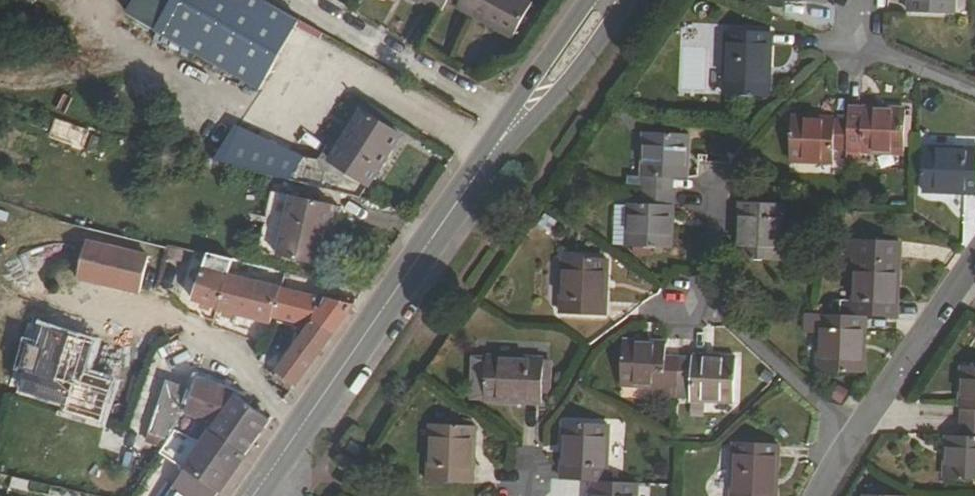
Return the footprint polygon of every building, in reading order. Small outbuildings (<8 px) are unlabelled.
[(258,0),(174,0),(155,32),(260,89),(295,30),(299,23),(258,0)] [(442,11),(448,0),(415,0),(421,3),(423,1),(442,11)] [(522,0),(462,0),(456,11),(511,41),(531,5),(522,0)] [(909,13),(954,14),(954,0),(909,0),(909,13)] [(468,18),(450,9),(435,41),(453,50),(468,18)] [(299,23),(295,30),(320,44),(324,37),(299,23)] [(725,31),(723,96),(768,97),(771,33),(725,31)] [(351,129),(362,113),(386,128),(389,123),(353,100),(312,161),(320,162),(347,127),(351,129)] [(861,108),(848,108),(848,121),(846,151),(846,152),(846,165),(859,166),(860,153),(900,154),(902,110),(861,108)] [(320,162),(312,161),(303,160),(272,143),(270,146),(227,126),(204,160),(359,200),(400,137),(386,128),(362,113),(351,129),(347,127),(320,162)] [(834,151),(846,151),(848,121),(835,120),(835,117),(792,115),(790,164),(833,165),(834,151)] [(50,138),(81,149),(88,130),(57,119),(50,138)] [(400,137),(403,132),(389,123),(386,128),(400,137)] [(643,191),(673,191),(673,178),(686,178),(688,135),(643,134),(641,175),(643,176),(643,191)] [(925,147),(922,193),(974,195),(974,150),(925,147)] [(672,205),(673,191),(643,191),(642,204),(629,204),(629,206),(614,206),(612,247),(668,248),(670,205),(672,205)] [(266,256),(286,261),(299,201),(280,197),(266,256)] [(326,270),(339,210),(299,201),(286,261),(326,270)] [(738,202),(735,260),(782,261),(784,204),(738,202)] [(854,259),(851,315),(866,316),(896,317),(898,241),(847,239),(846,258),(854,259)] [(147,260),(86,244),(77,279),(137,296),(147,260)] [(207,256),(202,271),(227,276),(230,260),(207,256)] [(562,258),(560,314),(605,316),(608,260),(562,258)] [(218,313),(271,325),(273,318),(282,291),(282,288),(227,276),(202,271),(193,300),(219,309),(218,313)] [(273,318),(298,324),(310,326),(306,331),(332,336),(353,306),(282,291),(273,318)] [(851,315),(821,314),(806,313),(805,331),(820,332),(818,371),(863,373),(866,316),(851,315)] [(293,386),(296,388),(332,336),(306,331),(276,372),(279,374),(274,381),(289,392),(293,386)] [(663,397),(676,398),(678,358),(665,357),(665,341),(624,339),(622,387),(664,388),(663,397)] [(471,402),(485,402),(486,356),(472,356),(471,402)] [(542,361),(542,358),(486,356),(485,402),(540,404),(540,395),(550,395),(551,361),(542,361)] [(692,356),(692,358),(678,358),(676,398),(690,398),(690,402),(732,404),(734,358),(692,356)] [(183,420),(213,428),(234,399),(222,389),(196,381),(197,375),(171,365),(157,410),(183,420)] [(974,422),(974,368),(961,368),(959,410),(963,410),(963,422),(974,422)] [(271,424),(235,398),(234,399),(213,428),(209,433),(246,459),(271,424)] [(963,422),(962,437),(947,436),(945,480),(974,480),(974,422),(963,422)] [(563,424),(560,481),(591,482),(607,482),(610,426),(563,424)] [(427,482),(472,483),(474,427),(429,425),(427,482)] [(182,470),(183,468),(200,445),(175,431),(160,454),(182,470)] [(183,468),(187,471),(183,475),(190,481),(181,493),(186,495),(219,495),(246,459),(209,433),(200,445),(183,468)] [(732,495),(775,495),(778,446),(734,444),(732,495)] [(360,453),(349,445),(342,455),(354,463),(360,453)] [(181,493),(190,481),(183,475),(170,493),(174,495),(186,495),(181,493)] [(607,482),(591,482),(591,495),(636,495),(637,484),(607,482)]
